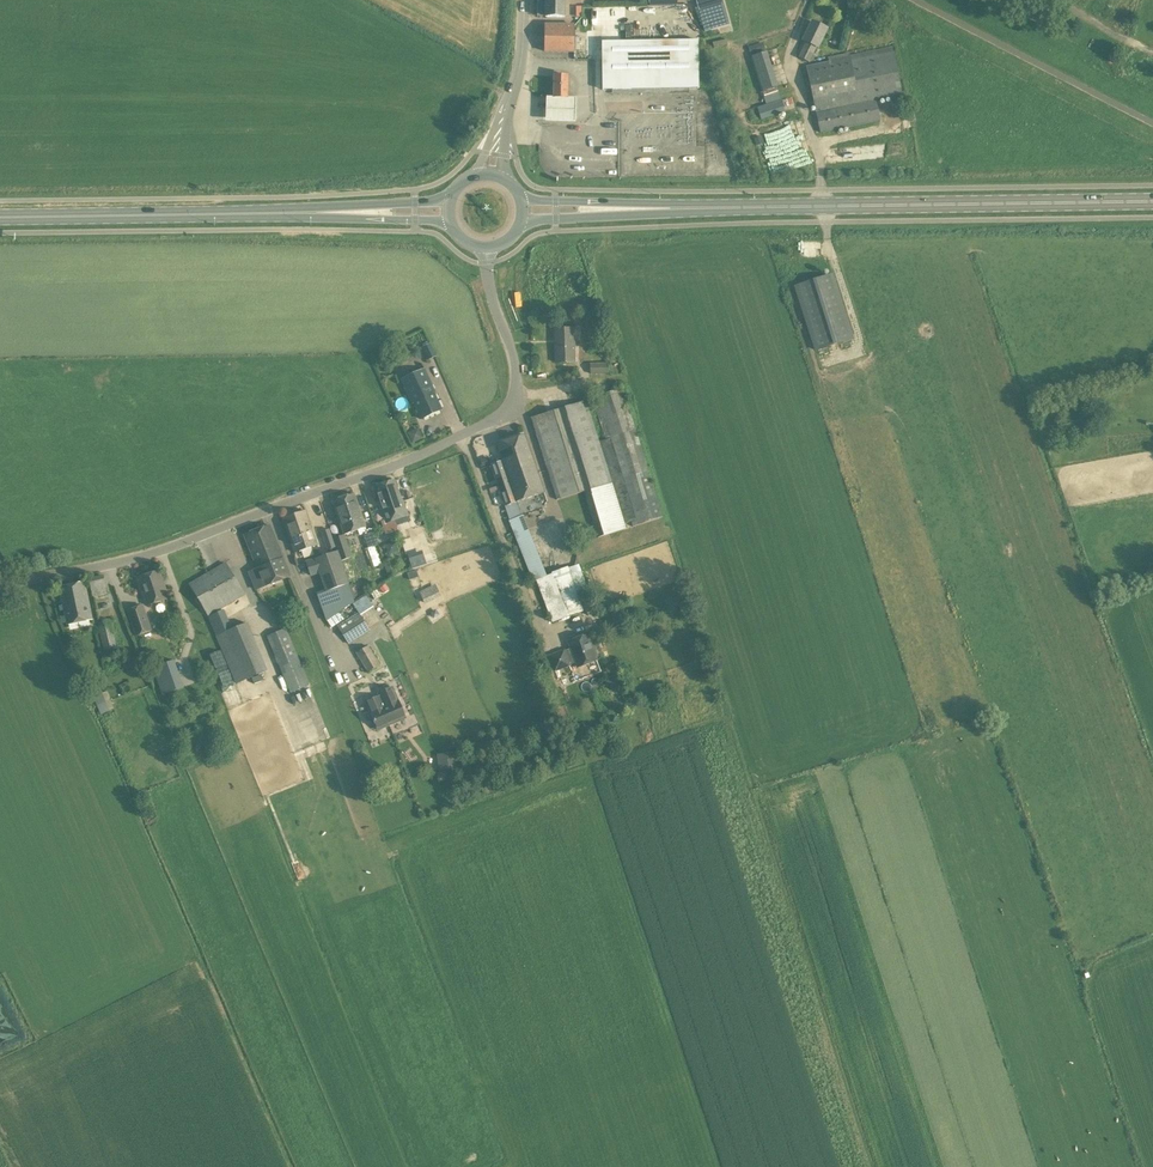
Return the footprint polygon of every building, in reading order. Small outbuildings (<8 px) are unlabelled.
[(546,16),(562,17),(564,17),(564,5),(564,0),(545,0),(545,16),(546,16)] [(705,32),(730,25),(723,0),(696,0),(705,32)] [(802,40),(806,42),(798,57),(809,63),(817,47),(817,48),(827,29),(812,21),(802,40)] [(575,22),(562,22),(546,22),(544,22),(544,52),(574,53),(575,22)] [(643,89),(698,88),(698,85),(698,40),(601,41),(602,90),(643,89)] [(762,90),(779,85),(766,40),(749,45),(762,90)] [(816,111),(900,94),(891,48),(848,57),(847,55),(827,59),(828,63),(805,68),(811,97),(813,96),(816,111)] [(567,98),(567,76),(554,75),(553,97),(567,98)] [(553,97),(546,97),(546,121),(576,122),(577,98),(567,98),(553,97)] [(781,99),(757,107),(761,119),(785,112),(781,99)] [(820,133),(880,120),(876,100),(815,112),(820,133)] [(757,145),(764,143),(762,136),(755,138),(757,145)] [(795,286),(815,350),(853,338),(832,274),(795,286)] [(555,363),(575,362),(573,328),(554,329),(555,363)] [(428,360),(436,356),(429,343),(422,347),(428,360)] [(608,363),(590,363),(590,374),(608,374),(608,363)] [(421,419),(441,410),(434,394),(435,393),(424,369),(401,380),(412,404),(413,403),(421,419)] [(556,500),(585,491),(588,501),(587,501),(598,538),(626,529),(625,524),(631,522),(633,527),(663,517),(621,387),(591,398),(605,440),(599,442),(585,400),(530,418),(556,500)] [(408,431),(412,441),(422,437),(418,427),(408,431)] [(516,502),(544,493),(524,435),(496,444),(501,461),(491,464),(505,506),(516,502)] [(483,466),(490,463),(488,456),(480,459),(483,466)] [(384,483),(391,505),(389,505),(393,518),(407,513),(402,499),(401,499),(394,480),(384,483)] [(391,505),(384,483),(374,487),(381,506),(380,507),(384,520),(381,521),(385,534),(397,530),(393,518),(389,505),(391,505)] [(350,513),(359,510),(354,494),(332,501),(340,523),(352,519),(350,513)] [(505,506),(510,521),(521,517),(516,502),(505,506)] [(359,510),(350,513),(352,519),(340,523),(344,534),(365,527),(359,510)] [(289,538),(300,534),(302,534),(303,535),(312,531),(305,511),(283,519),(289,538)] [(269,525),(244,535),(257,568),(282,558),(269,525)] [(366,532),(363,533),(368,548),(365,548),(372,567),(383,564),(377,545),(377,544),(371,527),(365,529),(366,532)] [(323,531),(329,549),(335,547),(329,529),(323,531)] [(311,547),(314,554),(318,552),(319,550),(312,531),(303,535),(302,534),(300,534),(289,538),(295,552),(311,547)] [(341,561),(352,557),(345,535),(333,538),(338,551),(336,551),(340,562),(341,562),(341,561)] [(319,573),(326,592),(316,595),(326,621),(354,602),(341,562),(340,562),(336,551),(315,558),(305,561),(310,576),(319,573)] [(423,555),(416,558),(415,553),(407,555),(411,569),(426,564),(423,555)] [(282,558),(257,568),(248,571),(256,590),(290,577),(282,558)] [(393,558),(383,562),(388,577),(398,574),(396,567),(393,558)] [(208,617),(245,595),(226,563),(188,584),(208,617)] [(536,580),(552,623),(583,611),(578,598),(590,594),(579,564),(568,568),(567,567),(552,573),(552,574),(536,580)] [(409,580),(418,577),(415,570),(407,573),(409,580)] [(138,578),(147,605),(168,598),(159,571),(138,578)] [(92,598),(108,594),(103,576),(89,579),(92,598)] [(67,625),(92,619),(84,582),(59,587),(67,625)] [(383,593),(389,589),(385,584),(379,588),(383,593)] [(435,584),(419,592),(425,604),(441,596),(435,584)] [(126,610),(135,636),(152,631),(143,605),(126,610)] [(349,645),(370,631),(358,612),(337,626),(349,645)] [(98,623),(104,650),(107,649),(108,651),(114,650),(114,647),(116,647),(110,620),(98,623)] [(236,684),(267,671),(247,623),(215,636),(236,684)] [(267,636),(290,693),(309,685),(286,628),(267,636)] [(568,642),(571,651),(565,653),(564,651),(549,656),(555,671),(576,663),(578,667),(597,660),(587,635),(568,642)] [(367,673),(380,665),(368,646),(356,653),(367,673)] [(121,651),(112,655),(115,662),(124,658),(121,651)] [(184,687),(174,659),(152,667),(162,695),(184,687)] [(377,730),(405,718),(393,688),(378,694),(379,696),(365,701),(369,712),(365,713),(364,716),(366,721),(368,722),(373,720),(377,730)] [(94,696),(99,712),(112,708),(108,692),(94,696)] [(445,769),(457,767),(455,751),(443,752),(445,769)]
